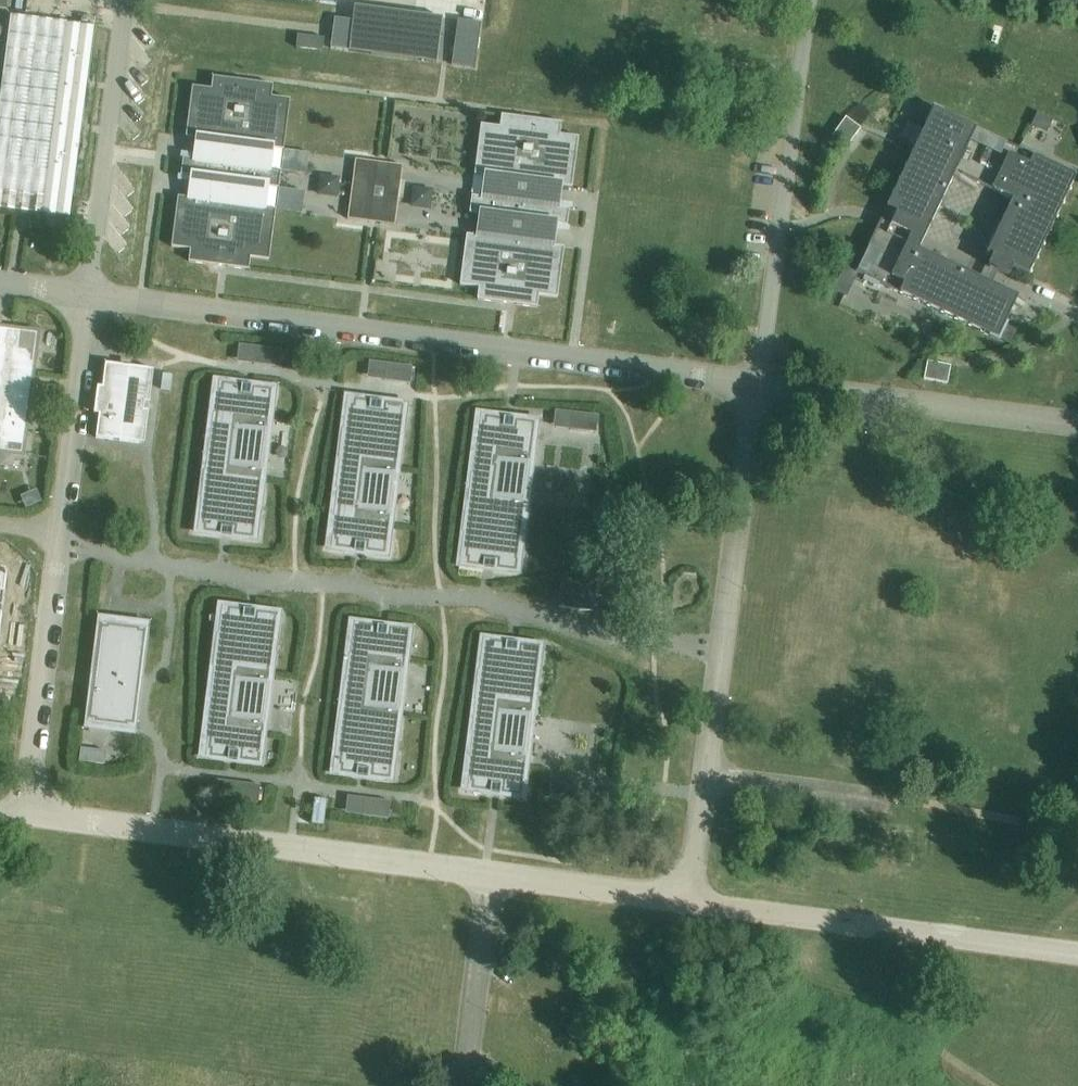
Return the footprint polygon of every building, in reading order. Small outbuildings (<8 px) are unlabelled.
[(349,50),(349,52),(437,62),(442,18),(355,6),(353,23),(351,38),(349,50)] [(10,17),(0,98),(0,192),(72,202),(95,27),(10,17)] [(336,36),(334,48),(349,50),(351,38),(353,23),(338,21),(336,36)] [(297,35),(295,48),(322,52),(324,38),(297,35)] [(455,42),(452,65),(475,68),(478,45),(455,42)] [(213,79),(211,91),(192,88),(186,138),(197,140),(195,161),(183,160),(181,177),(192,178),(189,200),(178,198),(171,248),(190,250),(189,262),(249,270),(250,259),(269,261),(275,211),(264,209),(267,188),(278,189),(280,173),(269,171),(272,149),(283,151),(290,101),(271,98),(273,87),(213,79)] [(910,144),(916,147),(856,273),(865,277),(864,280),(877,287),(879,284),(998,341),(1018,299),(918,252),(952,180),(975,190),(978,184),(1012,200),(986,256),(992,258),(988,267),(1008,277),(1012,268),(1029,276),(1075,177),(1032,157),(1034,153),(1020,147),(1019,150),(933,109),(924,130),(918,127),(910,144)] [(1035,115),(1028,129),(1044,136),(1050,122),(1035,115)] [(474,175),(486,177),(483,198),(472,197),(469,214),(481,216),(478,237),(466,235),(460,286),(479,288),(477,300),(537,308),(539,296),(557,298),(564,248),(552,247),(555,225),(567,227),(569,210),(557,208),(560,187),(572,188),(578,138),(560,136),(561,124),(501,116),(500,128),(481,125),(474,175)] [(845,118),(831,138),(846,149),(861,129),(845,118)] [(377,163),(355,160),(347,220),(369,223),(377,163)] [(388,164),(380,224),(395,226),(403,166),(388,164)] [(21,454),(36,334),(12,331),(12,328),(0,326),(0,452),(21,454)] [(254,365),(280,368),(282,351),(256,347),(254,365)] [(927,362),(924,379),(947,384),(951,367),(927,362)] [(99,411),(95,438),(144,444),(153,370),(104,363),(102,385),(97,385),(94,410),(99,411)] [(412,367),(386,364),(384,381),(410,384),(412,367)] [(200,503),(196,533),(256,540),(260,508),(259,508),(263,469),(267,431),(270,432),(276,389),(218,381),(214,411),(213,411),(209,441),(208,441),(204,470),(203,470),(199,503),(200,503)] [(334,520),(330,550),(388,557),(393,513),(390,513),(395,475),(396,475),(400,437),(402,437),(406,405),(347,398),(343,427),(342,427),(338,459),(339,460),(335,490),(336,490),(333,520),(334,520)] [(570,430),(596,433),(598,416),(572,413),(570,430)] [(465,503),(461,536),(463,536),(459,566),(518,573),(522,541),(521,541),(526,502),(525,502),(530,464),(532,465),(534,454),(538,422),(480,414),(477,444),(475,444),(472,474),(471,474),(467,503),(465,503)] [(220,606),(217,635),(215,635),(211,668),(212,668),(209,698),(210,698),(206,728),(207,728),(204,758),(261,765),(265,732),(267,722),(264,721),(269,684),(274,645),(275,646),(279,613),(220,606)] [(354,622),(351,652),(349,652),(345,682),(344,682),(340,711),(339,712),(335,744),(336,744),(332,774),(392,781),(396,749),(394,749),(399,711),(398,711),(403,673),(406,673),(411,630),(354,622)] [(99,623),(86,723),(135,729),(148,629),(99,623)] [(542,646),(482,639),(479,668),(477,668),(473,700),(474,701),(471,731),(472,731),(468,761),(470,761),(466,791),(524,797),(528,765),(529,755),(526,754),(531,716),(532,716),(536,678),(538,678),(542,646)] [(234,783),(232,800),(258,803),(260,786),(234,783)] [(391,802),(365,799),(363,816),(389,819),(391,802)]
